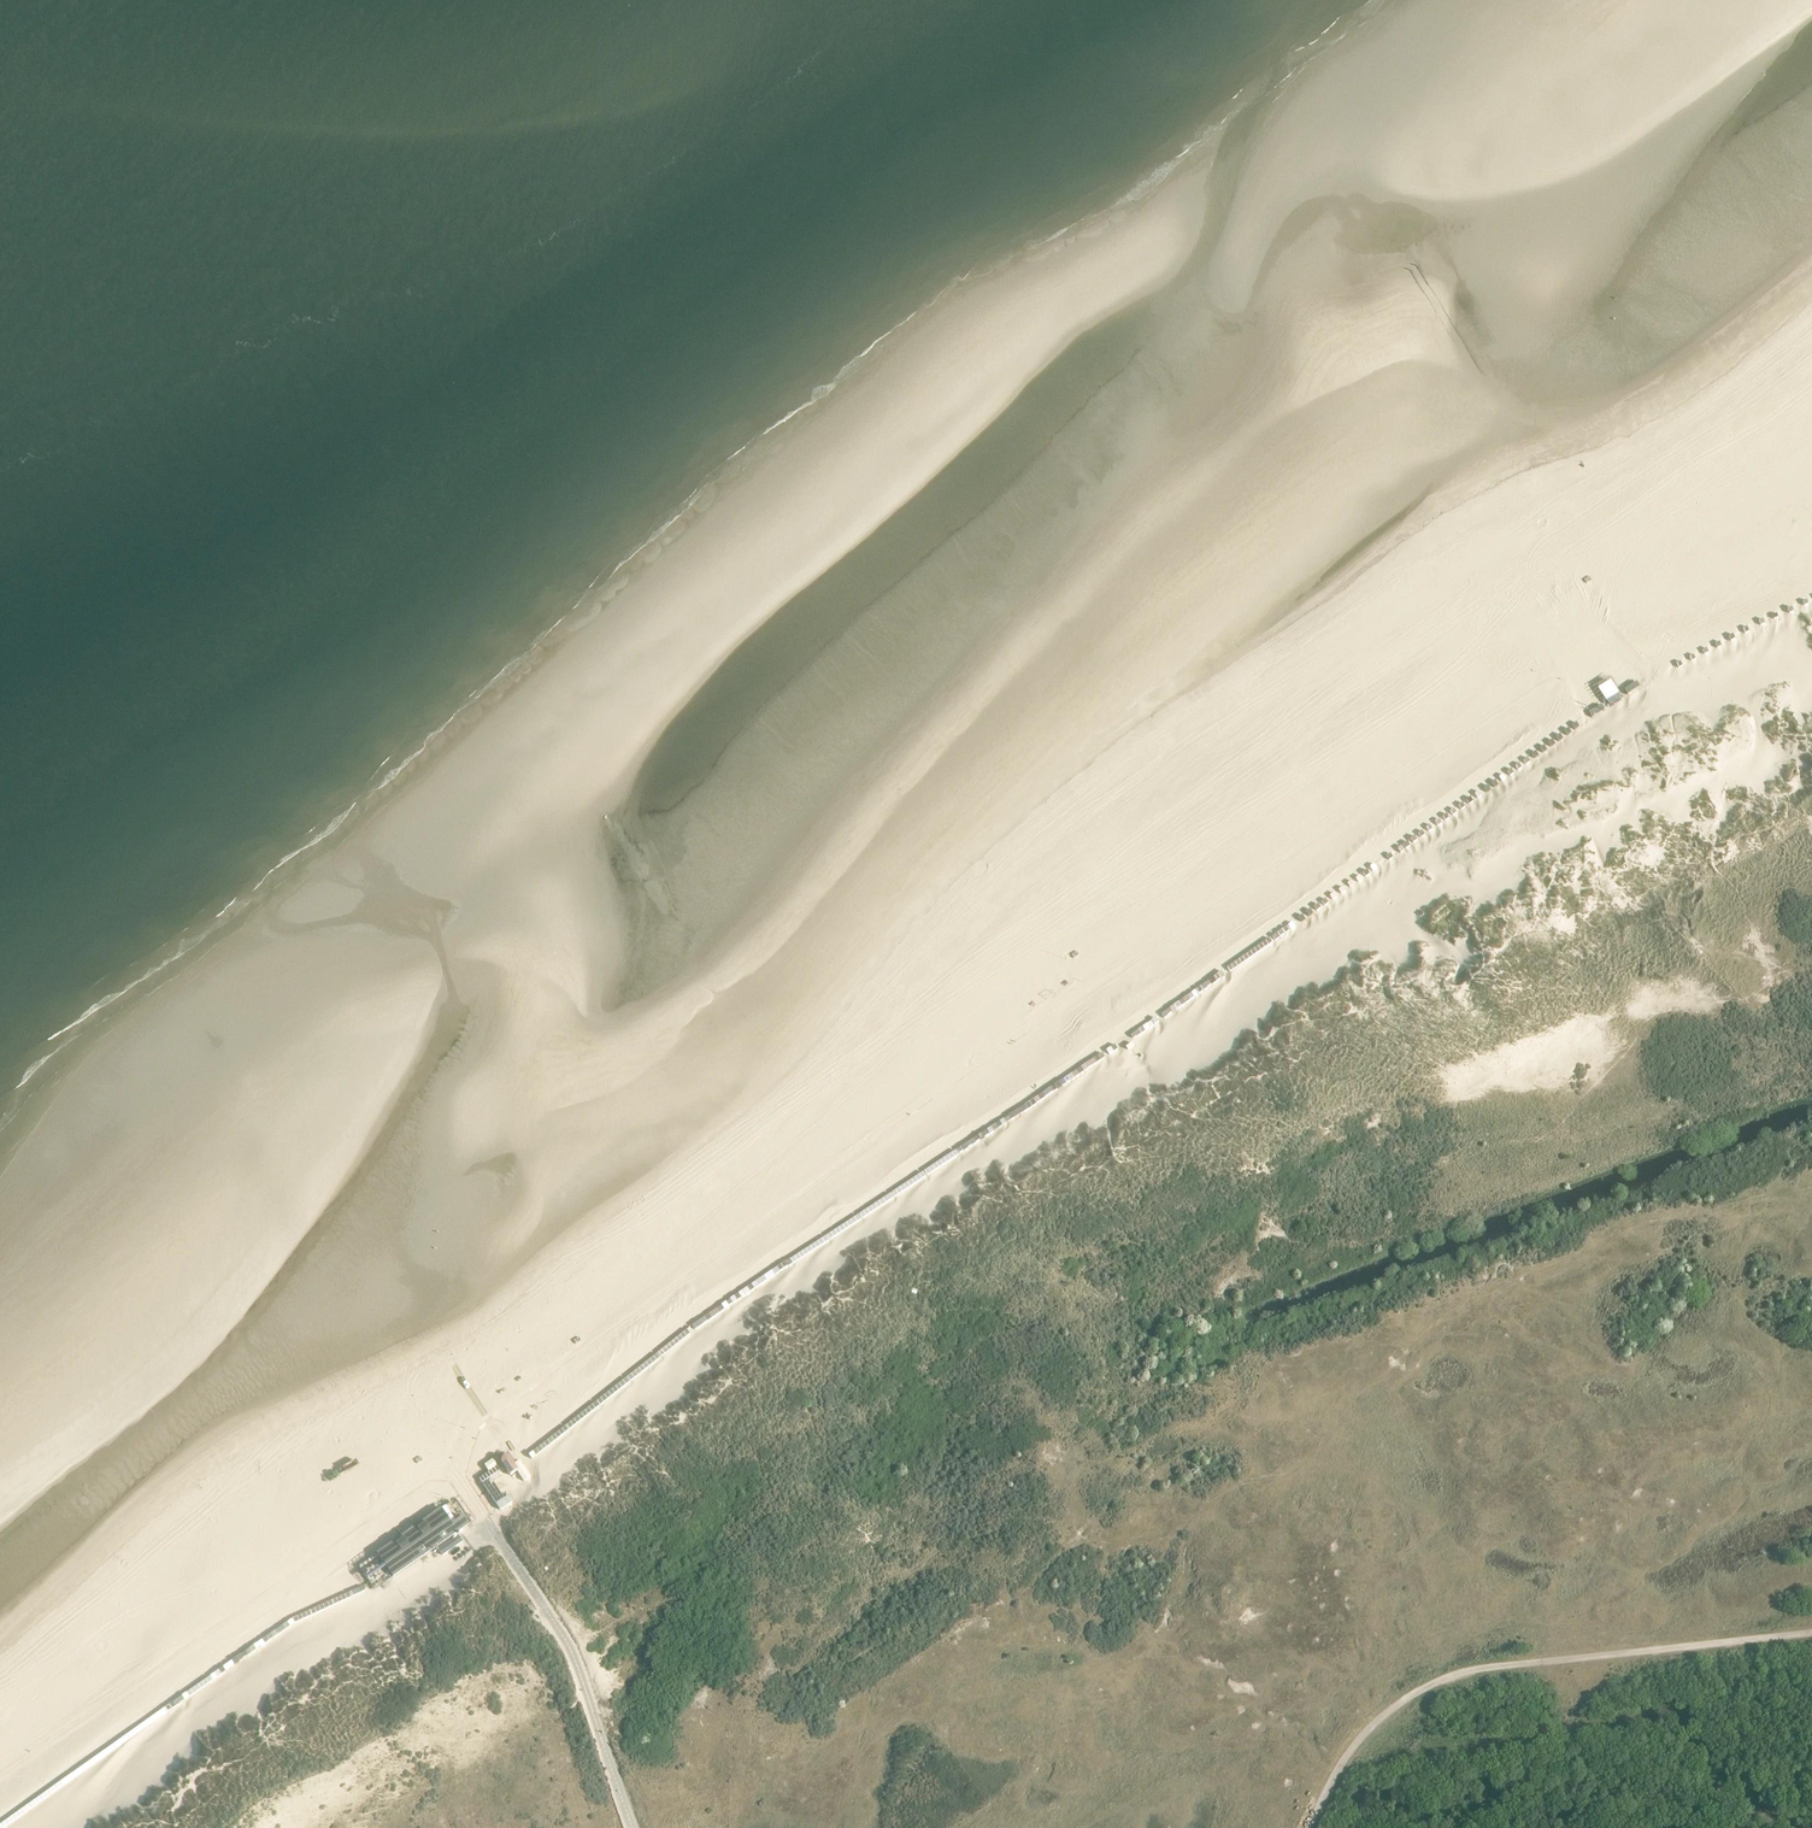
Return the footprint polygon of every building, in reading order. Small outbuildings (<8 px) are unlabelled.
[(1608,705),(1620,697),(1610,681),(1598,689),(1608,705)] [(1623,692),(1627,697),(1639,689),(1636,684),(1623,692)] [(1604,711),(1601,706),(1588,714),(1592,719),(1604,711)] [(496,1492),(502,1500),(528,1482),(506,1451),(501,1451),(498,1456),(514,1479),(496,1492)] [(508,1496),(496,1504),(500,1510),(512,1502),(508,1496)] [(393,1577),(470,1525),(465,1517),(452,1525),(442,1510),(377,1554),(393,1577)]
